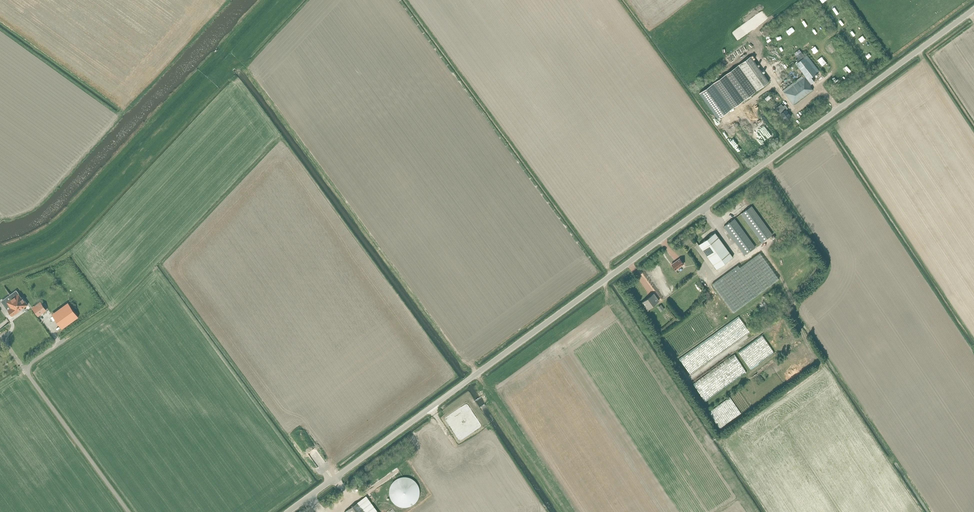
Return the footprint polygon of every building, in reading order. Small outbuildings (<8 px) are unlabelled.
[(798,58),(796,60),(797,62),(805,57),(801,52),(796,55),(798,58)] [(802,75),(810,86),(811,85),(810,84),(814,82),(811,77),(819,71),(807,55),(805,57),(797,62),(796,63),(799,67),(796,69),(801,76),(802,75)] [(713,83),(699,94),(718,119),(731,109),(768,81),(749,56),(713,83)] [(813,89),(810,86),(802,75),(801,76),(782,90),(793,104),(813,89)] [(781,104),(776,108),(785,120),(791,117),(785,110),(788,108),(785,105),(783,106),(781,104)] [(752,206),(741,214),(761,242),(773,234),(752,206)] [(735,218),(723,226),(726,231),(724,232),(725,234),(728,232),(744,255),(755,247),(735,218)] [(715,233),(698,245),(716,269),(732,257),(715,233)] [(740,268),(738,265),(712,284),(734,312),(779,279),(760,253),(740,268)] [(676,258),(670,262),(674,268),(682,262),(678,256),(676,258)] [(10,323),(31,308),(22,297),(22,298),(16,289),(0,300),(0,309),(10,323)] [(649,297),(641,303),(645,309),(653,303),(654,304),(658,301),(653,295),(650,298),(649,297)] [(42,304),(34,309),(38,316),(46,310),(42,304)] [(71,306),(54,317),(63,330),(79,318),(71,306)] [(668,325),(674,322),(677,319),(675,317),(667,323),(668,325)] [(390,490),(390,492),(390,493),(390,494),(390,496),(391,498),(392,499),(393,501),(394,502),(395,503),(396,504),(398,505),(400,506),(401,506),(403,507),(405,507),(406,507),(408,507),(410,506),(411,506),(413,505),(414,504),(416,503),(417,501),(418,500),(419,498),(420,497),(420,495),(420,493),(420,492),(420,490),(420,488),(420,487),(419,485),(418,483),(417,482),(416,481),(414,480),(413,479),(411,478),(410,477),(408,477),(406,476),(405,476),(404,476),(402,477),(400,477),(399,478),(397,479),(396,480),(394,481),(393,482),(392,483),(391,485),(391,487),(390,488),(390,490)] [(345,511),(379,511),(367,496),(345,511)]
